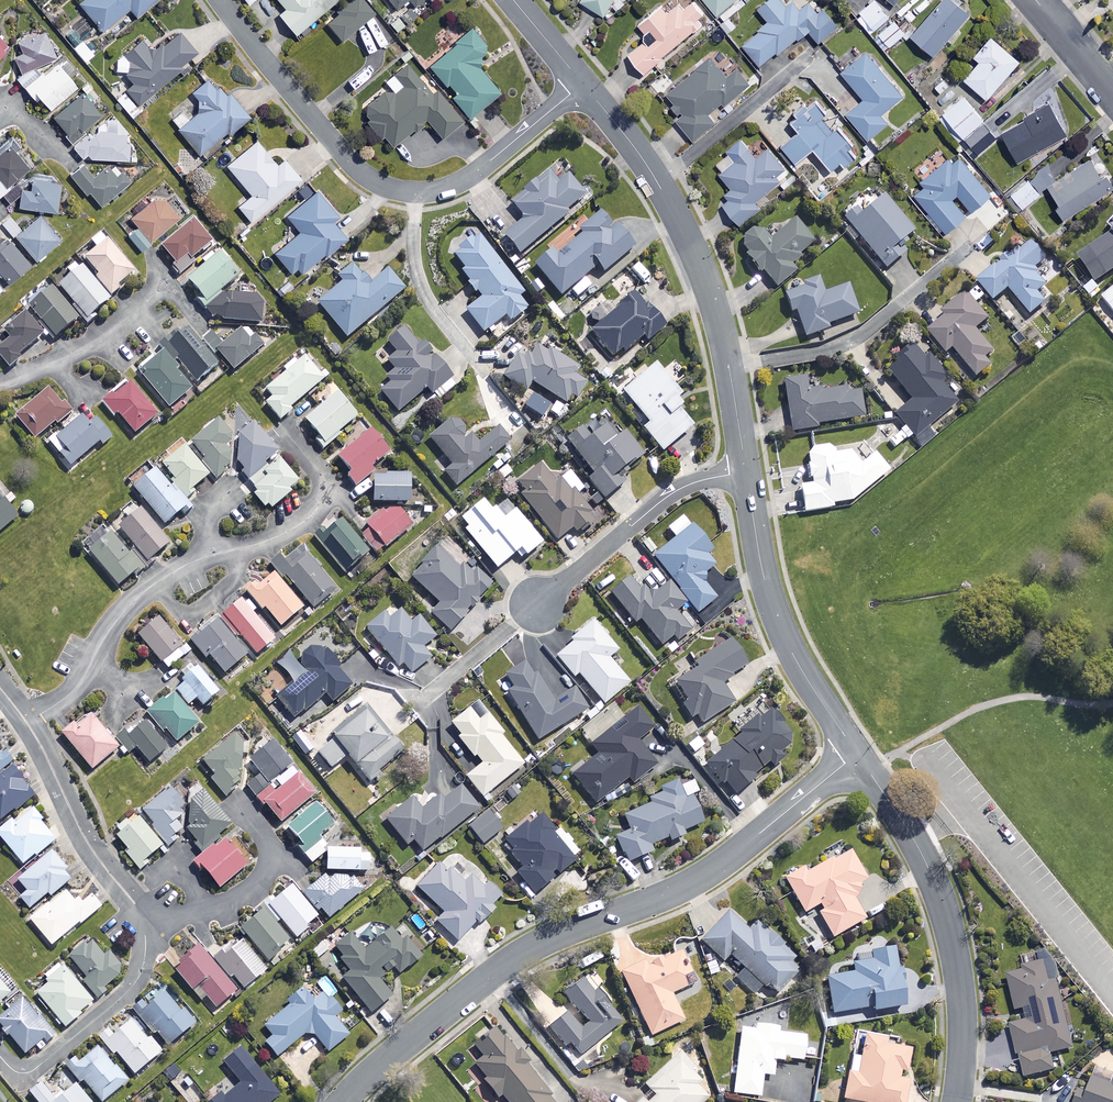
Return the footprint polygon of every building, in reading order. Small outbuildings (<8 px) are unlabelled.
[(81,4),(103,32),(131,9),(137,17),(158,0),(86,0),(81,4)] [(286,10),(280,15),(296,35),(338,0),(278,0),(286,10)] [(364,0),(354,0),(327,23),(343,41),(376,13),(364,0)] [(397,10),(408,1),(415,9),(425,0),(388,0),(397,10)] [(581,2),(604,17),(615,0),(583,0),(581,2)] [(718,15),(737,0),(706,0),(718,15)] [(782,0),(772,0),(760,10),(770,23),(743,46),(761,66),(777,52),(779,55),(808,30),(819,43),(839,27),(823,9),(818,13),(809,4),(802,10),(793,1),(787,6),(782,0)] [(961,0),(943,0),(911,36),(934,57),(971,15),(959,5),(962,2),(961,0)] [(270,17),(257,1),(249,7),(262,23),(270,17)] [(889,17),(875,1),(856,18),(870,34),(889,17)] [(709,21),(694,2),(684,10),(680,5),(668,14),(663,8),(640,26),(650,38),(629,54),(644,73),(709,21)] [(906,34),(896,22),(875,39),(885,51),(906,34)] [(473,30),(444,54),(441,50),(426,61),(446,86),(448,84),(456,93),(452,96),(470,118),(500,94),(474,62),(488,50),(473,30)] [(57,56),(43,34),(26,38),(18,44),(24,53),(11,61),(27,86),(41,77),(37,70),(57,56)] [(198,54),(181,35),(158,46),(151,52),(140,40),(124,54),(135,66),(126,74),(134,83),(125,90),(139,106),(198,54)] [(1020,62),(992,37),(974,57),(980,63),(965,80),(987,100),(1020,62)] [(0,38),(0,58),(10,49),(0,38)] [(95,55),(83,41),(74,49),(86,62),(95,55)] [(903,97),(867,53),(843,73),(865,100),(848,115),(869,140),(888,124),(881,116),(903,97)] [(726,79),(710,60),(667,97),(684,116),(677,122),(694,142),(716,124),(710,116),(734,96),(736,99),(752,85),(738,69),(726,79)] [(78,89),(59,64),(27,88),(37,102),(42,98),(51,110),(78,89)] [(432,94),(408,64),(394,76),(403,87),(397,92),(383,94),(368,106),(368,121),(390,149),(414,130),(416,133),(429,122),(443,139),(463,123),(437,90),(432,94)] [(226,98),(210,79),(193,94),(199,101),(200,112),(179,130),(200,155),(227,132),(230,135),(250,118),(230,94),(226,98)] [(102,115),(83,94),(55,118),(74,140),(102,115)] [(964,138),(984,121),(963,97),(943,114),(964,138)] [(827,113),(816,101),(792,122),(801,133),(783,148),(797,164),(814,150),(832,171),(841,163),(845,168),(861,154),(838,128),(834,132),(822,117),(827,113)] [(1067,135),(1050,105),(1002,133),(1020,163),(1067,135)] [(984,121),(964,138),(978,155),(998,139),(984,121)] [(123,135),(123,127),(107,127),(92,138),(88,137),(75,147),(82,157),(92,159),(130,160),(130,146),(123,135)] [(757,159),(742,140),(728,151),(737,162),(722,174),(733,189),(720,200),(741,226),(762,209),(757,202),(780,183),(775,176),(784,168),(769,149),(757,159)] [(278,166),(257,141),(228,165),(250,193),(237,204),(251,221),(301,180),(285,160),(278,166)] [(9,146),(0,155),(0,198),(31,169),(9,146)] [(992,196),(958,154),(937,171),(928,160),(917,170),(929,185),(915,196),(946,234),(966,218),(951,200),(958,194),(972,212),(992,196)] [(1095,158),(1048,187),(1068,218),(1112,189),(1112,186),(1095,158)] [(95,179),(84,167),(72,176),(87,194),(89,192),(101,207),(131,182),(123,172),(117,178),(109,168),(95,179)] [(557,185),(548,174),(511,204),(525,221),(505,238),(520,256),(568,216),(566,213),(585,197),(567,176),(557,185)] [(61,183),(33,179),(32,191),(22,189),(20,207),(58,212),(61,183)] [(1040,196),(1028,181),(1011,194),(1023,209),(1040,196)] [(340,217),(318,190),(287,216),(301,233),(276,253),(296,278),(325,253),(327,255),(347,239),(333,223),(340,217)] [(180,217),(160,194),(132,218),(139,226),(129,236),(142,251),(180,217)] [(914,234),(884,198),(862,217),(857,210),(844,221),(886,271),(905,255),(898,247),(914,234)] [(557,257),(553,252),(535,267),(561,298),(598,267),(604,274),(634,250),(616,228),(613,231),(599,214),(578,231),(582,236),(557,257)] [(63,239),(41,215),(17,237),(39,261),(63,239)] [(815,244),(795,222),(771,243),(758,228),(737,246),(776,290),(795,272),(790,266),(815,244)] [(212,245),(194,223),(163,248),(176,265),(188,255),(193,261),(212,245)] [(92,244),(97,250),(85,260),(99,277),(97,278),(111,294),(135,275),(102,235),(92,244)] [(523,295),(479,236),(453,255),(465,270),(461,273),(481,300),(466,311),(483,334),(506,317),(511,324),(527,311),(518,299),(523,295)] [(1079,262),(1098,286),(1112,274),(1112,236),(1079,262)] [(7,237),(0,243),(0,272),(10,283),(31,266),(7,237)] [(1047,261),(1034,244),(1016,258),(1013,254),(977,282),(993,302),(1010,290),(1031,317),(1047,305),(1038,293),(1046,286),(1034,271),(1047,261)] [(240,276),(218,254),(188,283),(204,299),(200,303),(206,309),(240,276)] [(111,304),(80,263),(68,272),(73,278),(60,288),(86,322),(111,304)] [(370,287),(353,266),(338,278),(343,284),(318,305),(347,340),(405,291),(389,272),(370,287)] [(955,283),(945,276),(938,287),(948,293),(955,283)] [(824,293),(818,279),(796,288),(797,291),(785,296),(792,313),(795,312),(806,339),(828,330),(827,327),(859,315),(847,284),(824,293)] [(78,323),(47,282),(23,301),(55,341),(78,323)] [(1102,298),(1112,311),(1112,289),(1102,298)] [(989,321),(967,294),(942,314),(946,319),(930,332),(947,355),(954,349),(978,379),(993,367),(987,359),(995,353),(978,330),(989,321)] [(665,329),(635,295),(590,334),(615,363),(644,338),(648,344),(665,329)] [(254,299),(223,297),(214,307),(213,319),(228,320),(228,322),(262,324),(263,305),(254,299)] [(564,319),(552,303),(546,308),(559,324),(564,319)] [(26,316),(6,334),(12,341),(0,351),(0,359),(9,369),(45,337),(26,316)] [(219,367),(190,331),(174,345),(170,340),(164,344),(197,385),(219,367)] [(431,361),(406,331),(388,345),(397,356),(388,363),(395,373),(387,379),(391,385),(381,394),(400,416),(418,401),(416,398),(426,390),(431,396),(452,379),(434,358),(431,361)] [(250,343),(241,333),(217,353),(234,373),(263,348),(255,339),(250,343)] [(926,355),(913,340),(896,354),(899,358),(888,367),(913,397),(895,412),(923,445),(936,434),(929,426),(960,400),(944,380),(950,374),(930,351),(926,355)] [(578,371),(538,347),(530,359),(519,353),(504,379),(527,392),(532,384),(566,404),(587,385),(574,377),(578,371)] [(192,392),(164,355),(139,374),(166,411),(192,392)] [(326,380),(307,357),(266,391),(273,399),(266,404),(281,422),(293,413),(290,410),(326,380)] [(687,405),(656,367),(624,393),(649,425),(644,430),(663,453),(693,429),(680,412),(687,405)] [(808,385),(806,378),(783,382),(792,434),(817,429),(817,426),(863,418),(859,392),(845,395),(844,389),(821,393),(819,383),(808,385)] [(158,417),(131,385),(105,406),(114,418),(118,415),(135,436),(158,417)] [(69,414),(50,391),(17,419),(35,441),(69,414)] [(358,419),(338,395),(305,422),(318,437),(315,440),(324,450),(340,437),(338,435),(358,419)] [(90,426),(83,418),(51,444),(71,469),(110,437),(97,420),(90,426)] [(471,438),(456,419),(429,440),(452,468),(444,475),(455,489),(511,443),(498,428),(479,431),(471,438)] [(234,441),(221,422),(192,443),(217,478),(231,468),(230,456),(225,448),(234,441)] [(591,440),(583,430),(567,443),(594,477),(589,481),(604,501),(625,485),(619,476),(644,457),(624,432),(622,434),(613,423),(591,440)] [(256,425),(239,437),(237,463),(248,477),(278,455),(256,425)] [(389,455),(371,432),(338,458),(351,474),(347,477),(356,488),(374,473),(371,470),(389,455)] [(209,477),(180,441),(168,452),(172,457),(162,465),(187,495),(209,477)] [(855,498),(892,468),(879,451),(864,460),(855,445),(837,448),(836,443),(809,448),(815,482),(803,484),(807,510),(835,505),(835,502),(855,498)] [(301,487),(280,462),(253,485),(259,493),(254,497),(266,511),(272,511),(301,487)] [(555,484),(540,466),(517,485),(525,494),(520,498),(557,542),(573,529),(579,536),(598,520),(575,493),(580,489),(567,474),(555,484)] [(184,516),(191,509),(174,489),(173,490),(157,471),(135,489),(166,527),(182,513),(184,516)] [(411,475),(373,476),(374,505),(412,503),(411,475)] [(0,497),(0,533),(18,519),(0,497)] [(501,525),(483,504),(459,523),(497,570),(516,554),(522,562),(542,545),(516,513),(501,525)] [(137,552),(131,557),(141,570),(172,545),(143,510),(118,530),(137,552)] [(413,528),(398,510),(378,514),(358,531),(378,556),(413,528)] [(369,555),(343,523),(319,542),(345,575),(369,555)] [(712,551),(693,527),(654,557),(698,614),(716,600),(699,578),(715,566),(706,556),(712,551)] [(131,557),(113,535),(90,553),(119,588),(141,570),(131,557)] [(473,581),(438,549),(411,578),(440,605),(431,614),(451,633),(469,614),(467,612),(492,584),(480,573),(473,581)] [(335,591),(307,555),(284,573),(312,609),(335,591)] [(303,611),(274,574),(249,594),(262,611),(266,609),(281,628),(303,611)] [(647,602),(629,579),(611,594),(635,625),(641,621),(661,647),(673,638),(677,644),(691,632),(675,613),(685,605),(669,585),(647,602)] [(275,641),(241,603),(223,619),(257,657),(275,641)] [(411,623),(402,612),(390,621),(385,615),(367,629),(399,669),(403,665),(411,675),(431,659),(423,648),(435,639),(419,617),(411,623)] [(188,654),(158,620),(139,637),(168,671),(188,654)] [(247,657),(217,622),(194,642),(207,657),(209,655),(226,675),(247,657)] [(618,651),(593,622),(571,641),(573,643),(557,657),(574,678),(578,674),(604,705),(629,684),(608,659),(618,651)] [(747,667),(731,642),(694,666),(698,672),(676,686),(687,703),(682,707),(691,721),(697,717),(702,725),(734,705),(721,684),(747,667)] [(329,654),(315,647),(304,656),(301,666),(308,675),(276,699),(291,718),(303,709),(306,713),(327,697),(331,702),(352,687),(338,670),(340,669),(329,654)] [(588,711),(573,687),(552,700),(528,661),(499,679),(539,742),(588,711)] [(219,694),(198,669),(175,688),(189,705),(197,699),(204,707),(219,694)] [(198,725),(173,694),(147,715),(161,732),(165,729),(176,743),(198,725)] [(737,798),(784,758),(782,756),(794,745),(789,739),(794,735),(770,708),(738,735),(740,737),(706,766),(723,786),(725,784),(737,798)] [(479,723),(470,710),(452,725),(461,737),(458,739),(480,767),(467,777),(483,798),(523,766),(500,737),(504,734),(489,715),(479,723)] [(653,730),(638,710),(590,747),(598,757),(573,776),(595,805),(629,779),(633,784),(656,766),(638,742),(653,730)] [(404,752),(367,712),(315,760),(328,774),(348,757),(371,782),(404,752)] [(119,749),(92,717),(78,729),(74,724),(62,734),(93,771),(119,749)] [(167,750),(146,724),(129,738),(125,732),(114,741),(126,755),(135,747),(150,765),(167,750)] [(240,786),(244,736),(239,729),(224,742),(226,744),(203,762),(214,776),(211,778),(226,797),(240,786)] [(293,765),(273,743),(251,762),(271,784),(293,765)] [(0,755),(0,771),(13,762),(6,753),(1,757),(0,755)] [(15,770),(0,780),(0,822),(34,798),(15,770)] [(275,794),(260,776),(248,786),(281,825),(314,796),(297,776),(275,794)] [(702,794),(695,780),(649,801),(651,804),(624,816),(631,831),(616,838),(628,865),(654,853),(652,847),(669,839),(671,843),(685,837),(683,833),(705,823),(693,798),(702,794)] [(480,809),(459,782),(422,811),(413,799),(386,820),(407,846),(414,841),(424,854),(480,809)] [(189,812),(172,789),(143,812),(167,843),(183,831),(176,822),(189,812)] [(232,826),(204,794),(190,806),(197,814),(183,827),(204,851),(232,826)] [(334,826),(315,805),(288,830),(301,845),(297,848),(312,864),(329,848),(320,839),(334,826)] [(34,810),(15,825),(12,821),(0,831),(0,837),(24,866),(55,841),(40,822),(43,821),(34,810)] [(503,829),(490,813),(470,829),(484,845),(503,829)] [(576,864),(541,816),(504,843),(524,869),(517,874),(533,896),(576,864)] [(162,849),(139,820),(117,838),(128,850),(125,853),(138,869),(162,849)] [(247,866),(226,841),(215,851),(211,848),(196,862),(220,890),(247,866)] [(360,850),(328,850),(327,871),(370,872),(371,856),(360,855),(360,850)] [(867,881),(851,851),(807,875),(804,868),(785,879),(804,914),(820,905),(824,911),(819,914),(832,938),(865,920),(854,899),(859,894),(860,885),(867,881)] [(48,895),(49,898),(71,880),(63,871),(67,867),(55,852),(19,881),(27,892),(18,899),(28,911),(48,895)] [(464,884),(440,862),(417,887),(445,914),(437,923),(458,943),(477,922),(480,925),(495,910),(492,906),(502,895),(489,883),(484,889),(471,877),(464,884)] [(350,878),(324,877),(305,895),(328,919),(361,889),(350,878)] [(320,921),(292,886),(269,905),(297,939),(320,921)] [(83,902),(75,901),(66,893),(31,921),(53,947),(102,908),(92,895),(83,902)] [(290,942),(266,911),(243,929),(267,960),(290,942)] [(749,932),(729,913),(701,942),(723,963),(730,955),(764,988),(766,985),(776,995),(805,965),(775,937),(773,939),(757,924),(749,932)] [(431,936),(415,916),(394,934),(391,930),(365,952),(350,935),(330,953),(348,975),(343,979),(372,1014),(393,997),(379,981),(394,969),(400,976),(428,953),(421,944),(431,936)] [(824,948),(819,938),(807,945),(812,955),(824,948)] [(104,958),(92,940),(69,955),(96,996),(127,976),(112,953),(104,958)] [(872,1008),(873,1013),(906,1007),(896,948),(888,949),(886,940),(852,945),(857,973),(827,978),(834,1015),(872,1008)] [(235,950),(231,946),(215,959),(244,991),(267,971),(242,943),(235,950)] [(236,993),(199,948),(175,969),(200,999),(204,996),(216,1010),(236,993)] [(692,974),(680,948),(646,964),(644,962),(622,972),(651,1036),(684,1021),(672,994),(687,987),(683,978),(692,974)] [(1023,1075),(1054,1068),(1050,1052),(1073,1046),(1056,977),(1059,977),(1056,961),(1045,948),(1036,950),(1038,960),(1020,963),(1021,968),(1005,972),(1014,1009),(1023,1007),(1025,1018),(1009,1022),(1016,1054),(1018,1053),(1023,1075)] [(93,1003),(64,967),(47,980),(51,984),(38,994),(66,1028),(81,1016),(79,1014),(93,1003)] [(0,981),(0,1004),(11,995),(0,981)] [(594,994),(583,981),(565,997),(589,1024),(582,1030),(569,1015),(551,1031),(566,1048),(571,1044),(582,1057),(623,1022),(596,992),(594,994)] [(314,1002),(304,991),(265,1027),(274,1036),(266,1044),(278,1058),(304,1034),(314,1036),(329,1052),(348,1035),(334,1019),(341,1012),(324,993),(314,1002)] [(193,1026),(165,994),(148,1009),(143,1004),(133,1012),(147,1027),(149,1025),(170,1047),(193,1026)] [(23,999),(0,1019),(0,1025),(28,1056),(53,1034),(23,999)] [(148,1042),(132,1022),(114,1037),(108,1029),(99,1037),(114,1056),(117,1053),(136,1076),(164,1052),(152,1038),(148,1042)] [(756,1026),(755,1031),(741,1029),(734,1094),(760,1097),(763,1075),(773,1076),(776,1058),(803,1061),(806,1037),(778,1033),(779,1028),(756,1026)] [(497,1029),(474,1047),(484,1059),(474,1067),(499,1100),(503,1097),(506,1101),(552,1101),(549,1098),(551,1096),(520,1056),(519,1057),(497,1029)] [(858,1032),(854,1053),(862,1055),(858,1075),(847,1073),(843,1099),(859,1101),(906,1101),(910,1081),(899,1079),(901,1071),(908,1072),(912,1050),(896,1047),(898,1039),(858,1032)] [(97,1048),(79,1064),(75,1059),(67,1067),(81,1083),(83,1081),(103,1101),(105,1101),(128,1081),(97,1048)] [(241,1049),(223,1063),(241,1085),(225,1098),(222,1094),(213,1101),(272,1101),(279,1096),(241,1049)] [(679,1052),(645,1084),(654,1095),(647,1101),(704,1101),(708,1098),(696,1085),(700,1081),(690,1070),(693,1067),(679,1052)] [(1097,1070),(1088,1094),(1080,1091),(1076,1101),(1112,1101),(1112,1076),(1097,1070)] [(41,1084),(30,1093),(38,1101),(91,1101),(76,1085),(56,1101),(41,1084)]
